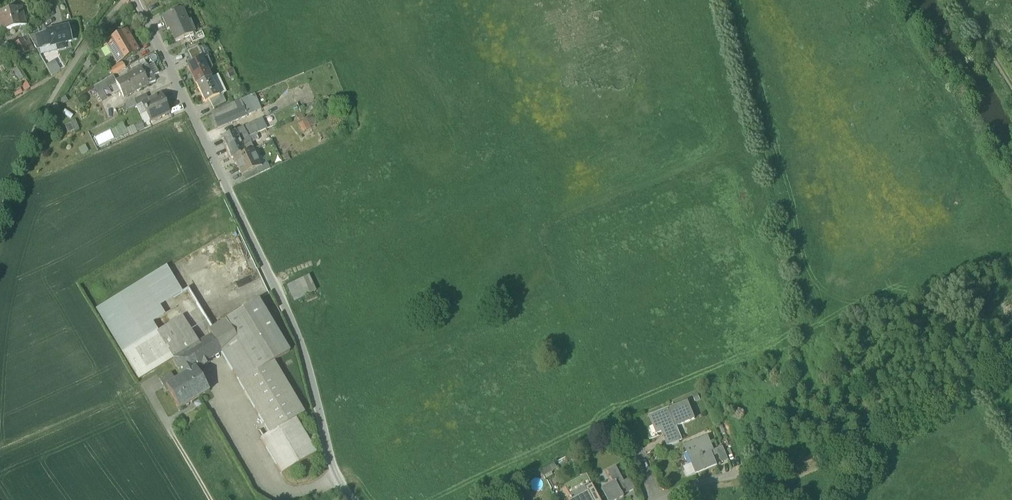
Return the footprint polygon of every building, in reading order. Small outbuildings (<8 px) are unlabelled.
[(1,31),(19,27),(24,25),(26,25),(22,6),(0,12),(0,27),(1,31)] [(168,26),(175,42),(189,36),(192,34),(181,8),(164,16),(162,17),(167,27),(168,26)] [(27,37),(24,25),(19,27),(22,38),(23,40),(25,43),(29,40),(27,37)] [(56,45),(57,51),(66,49),(65,43),(71,41),(71,40),(68,28),(67,26),(40,33),(44,48),(56,45)] [(68,28),(71,40),(76,39),(73,26),(68,28)] [(106,43),(118,64),(138,51),(130,38),(126,31),(106,43)] [(189,36),(192,43),(205,39),(202,31),(192,34),(189,36)] [(35,34),(39,49),(44,48),(40,33),(35,34)] [(37,50),(39,49),(35,34),(29,36),(37,50)] [(13,45),(20,57),(30,52),(25,43),(23,40),(13,45)] [(34,49),(29,40),(25,43),(30,52),(34,49)] [(44,48),(39,49),(40,55),(57,51),(56,45),(44,48)] [(186,52),(192,64),(202,59),(202,60),(204,59),(199,49),(197,46),(186,52)] [(204,59),(207,57),(209,56),(204,46),(199,49),(204,59)] [(182,53),(188,66),(192,64),(186,52),(182,53)] [(204,59),(202,60),(208,72),(211,71),(212,67),(207,57),(204,59)] [(141,69),(147,66),(143,59),(129,67),(131,71),(139,66),(141,69)] [(211,78),(208,72),(202,60),(202,59),(192,64),(188,66),(187,66),(196,85),(210,78),(211,78)] [(45,65),(51,76),(60,70),(54,60),(45,65)] [(110,70),(113,76),(125,69),(122,63),(110,70)] [(154,63),(147,66),(153,76),(159,73),(154,63)] [(127,73),(128,76),(141,69),(139,66),(131,71),(127,73)] [(147,66),(141,69),(128,76),(136,91),(155,81),(153,76),(147,66)] [(24,78),(17,67),(12,70),(19,81),(24,78)] [(230,78),(236,76),(232,69),(226,72),(230,78)] [(219,96),(221,95),(227,92),(218,74),(211,78),(210,78),(219,96)] [(115,82),(116,82),(113,76),(99,84),(102,89),(115,82)] [(123,97),(136,91),(128,76),(116,82),(116,83),(120,91),(123,97)] [(219,96),(210,78),(196,85),(205,102),(209,100),(219,96)] [(120,91),(116,83),(111,86),(115,94),(120,91)] [(94,87),(101,101),(107,98),(102,89),(99,84),(94,87)] [(146,113),(150,122),(170,113),(162,94),(149,100),(141,104),(145,114),(146,113)] [(134,100),(137,106),(141,104),(149,100),(146,95),(140,98),(134,100)] [(209,100),(213,108),(225,102),(221,95),(219,96),(209,100)] [(254,95),(240,100),(212,112),(212,114),(218,128),(247,116),(261,110),(257,101),(256,101),(254,95)] [(126,111),(136,106),(137,106),(134,100),(123,105),(126,111)] [(141,104),(137,106),(136,106),(144,124),(150,122),(146,113),(145,114),(141,104)] [(296,116),(298,120),(299,119),(300,120),(304,118),(304,117),(305,117),(303,112),(296,116)] [(307,120),(310,128),(317,124),(313,117),(307,120)] [(254,122),(258,132),(267,128),(262,118),(254,122)] [(75,120),(70,122),(70,123),(74,131),(74,132),(79,130),(75,120)] [(310,128),(307,120),(298,124),(303,132),(311,128),(310,128)] [(123,136),(128,133),(122,122),(117,125),(118,127),(123,136)] [(136,134),(145,130),(142,122),(133,126),(136,134)] [(254,122),(243,127),(248,137),(256,133),(258,132),(254,122)] [(74,131),(70,123),(64,126),(68,133),(74,131)] [(136,134),(133,126),(126,129),(128,133),(130,137),(136,134)] [(123,136),(118,127),(110,131),(115,140),(123,136)] [(243,127),(235,131),(236,134),(237,134),(240,140),(247,137),(248,137),(243,127)] [(226,147),(240,140),(237,134),(236,134),(235,131),(222,137),(226,147)] [(248,139),(250,144),(259,140),(256,133),(248,137),(247,137),(248,139)] [(250,144),(248,139),(241,142),(243,147),(242,147),(244,150),(244,151),(245,153),(253,149),(250,144)] [(241,142),(240,140),(226,147),(231,157),(233,156),(244,151),(244,150),(242,147),(243,147),(241,142)] [(89,152),(85,145),(78,149),(81,156),(89,152)] [(234,159),(242,175),(244,175),(256,168),(261,166),(253,149),(245,153),(234,159)] [(233,156),(234,159),(245,153),(244,151),(233,156)] [(280,157),(283,163),(290,159),(298,156),(296,151),(288,155),(287,153),(280,157)] [(268,163),(261,166),(256,168),(259,174),(270,169),(268,163)] [(244,175),(246,180),(259,174),(256,168),(244,175)] [(111,335),(122,353),(156,332),(151,323),(164,315),(158,306),(182,292),(167,266),(142,280),(95,309),(111,335)] [(291,284),(298,301),(317,292),(310,276),(291,284)] [(221,352),(239,382),(273,362),(289,352),(258,300),(208,330),(211,335),(221,352)] [(182,316),(156,332),(122,353),(138,380),(173,359),(172,358),(198,342),(182,316)] [(211,335),(202,340),(213,358),(221,352),(211,335)] [(202,340),(198,342),(172,358),(173,359),(182,375),(195,367),(196,368),(213,358),(202,340)] [(239,382),(269,433),(295,418),(304,413),(273,362),(239,382)] [(166,385),(179,409),(209,390),(196,368),(195,367),(182,375),(175,379),(166,385)] [(159,380),(163,387),(166,385),(175,379),(171,373),(159,380)] [(664,437),(664,438),(678,432),(676,427),(695,420),(688,403),(669,410),(669,409),(650,417),(657,434),(665,431),(667,436),(664,437)] [(316,453),(295,418),(269,433),(260,438),(281,473),(316,453)] [(664,438),(668,446),(682,440),(678,432),(664,438)] [(692,465),(696,474),(717,466),(714,458),(712,453),(714,451),(708,437),(684,447),(692,465)] [(723,447),(714,451),(712,453),(714,458),(719,456),(717,452),(724,449),(723,447)] [(719,456),(722,463),(729,461),(724,449),(717,452),(719,456)] [(696,474),(692,465),(684,468),(688,478),(696,474)] [(540,470),(543,476),(553,471),(550,466),(540,470)] [(607,499),(620,499),(624,498),(623,496),(627,494),(622,484),(624,483),(616,467),(608,472),(614,483),(602,490),(607,499)] [(588,492),(586,489),(593,485),(587,475),(565,486),(572,499),(593,499),(588,492)] [(622,484),(627,494),(635,490),(630,480),(624,483),(622,484)] [(593,499),(600,499),(593,485),(586,489),(588,492),(593,499)]
